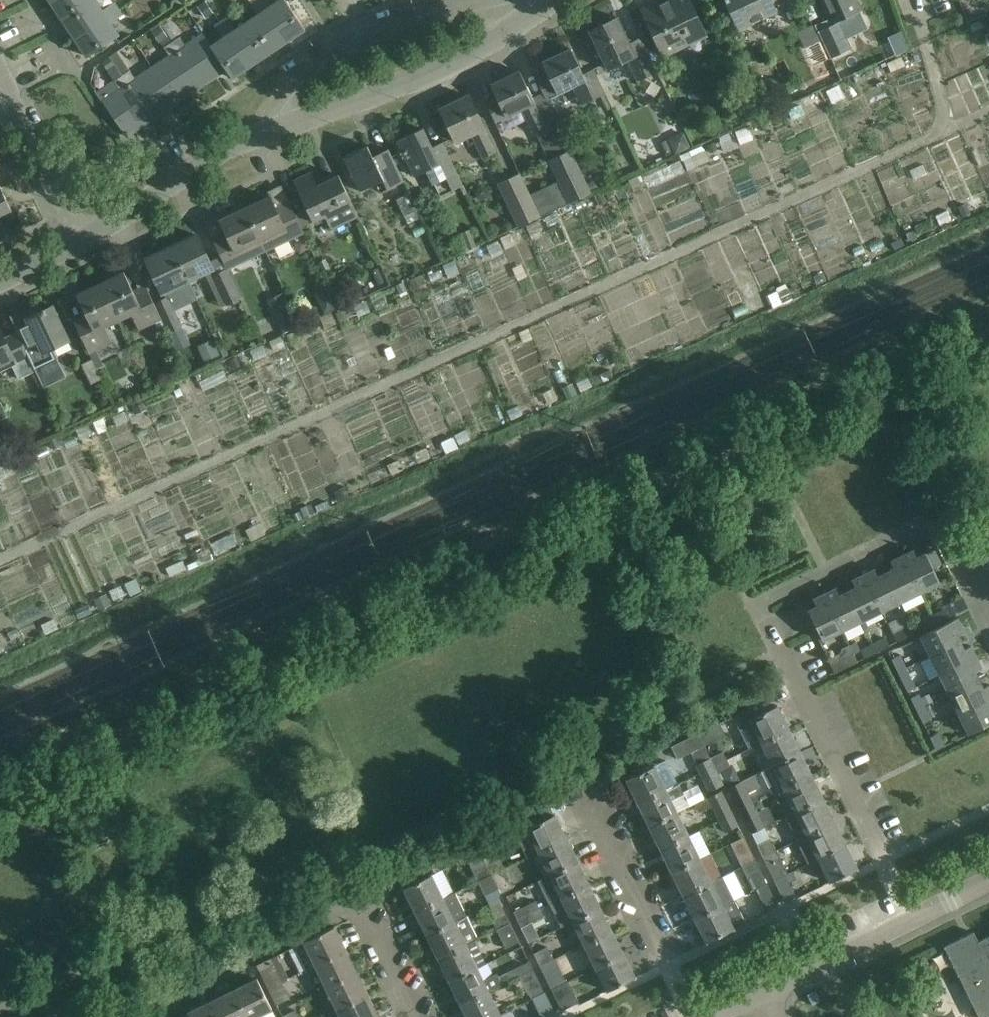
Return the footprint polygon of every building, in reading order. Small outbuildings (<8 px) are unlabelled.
[(63,20),(92,0),(53,0),(51,2),(63,20)] [(75,38),(118,9),(113,2),(102,10),(95,0),(92,0),(63,20),(75,38)] [(259,0),(252,0),(250,2),(258,14),(247,21),(268,53),(286,41),(259,0)] [(268,0),(259,0),(286,41),(305,29),(285,0),(280,0),(272,5),(268,0)] [(688,0),(671,0),(658,6),(657,3),(642,10),(663,55),(677,49),(672,40),(685,34),(689,43),(705,35),(688,0)] [(739,29),(776,12),(773,4),(782,0),(725,0),(739,29)] [(814,12),(808,0),(803,0),(801,1),(807,15),(814,12)] [(830,17),(814,24),(829,58),(852,48),(848,38),(846,34),(866,25),(861,15),(862,14),(856,0),(822,0),(830,17)] [(197,6),(205,18),(212,13),(205,1),(197,6)] [(118,9),(75,38),(87,56),(119,35),(111,23),(122,15),(118,9)] [(268,53),(247,21),(236,29),(227,17),(221,21),(250,66),(268,53)] [(630,42),(618,17),(589,31),(607,69),(627,60),(638,81),(657,72),(641,37),(630,42)] [(211,45),(224,67),(232,78),(250,66),(221,21),(214,26),(222,38),(211,45)] [(151,31),(159,43),(160,42),(163,47),(172,41),(161,25),(151,31)] [(813,25),(797,32),(805,48),(820,41),(813,25)] [(201,86),(216,76),(214,74),(224,67),(211,45),(203,33),(185,44),(179,36),(172,41),(185,61),(201,86)] [(172,41),(163,47),(169,55),(152,67),(175,100),(185,93),(187,95),(201,86),(185,61),(172,41)] [(583,74),(570,48),(541,61),(547,74),(537,79),(547,99),(572,87),(581,105),(605,93),(593,68),(583,74)] [(114,64),(121,75),(151,119),(166,109),(164,107),(175,100),(152,67),(135,78),(129,69),(123,61),(125,60),(119,52),(118,51),(109,57),(110,58),(114,64)] [(109,57),(101,63),(106,70),(114,64),(110,58),(109,57)] [(121,75),(114,64),(106,70),(113,80),(121,75)] [(816,69),(814,76),(817,82),(828,77),(824,66),(816,69)] [(506,117),(522,109),(532,131),(544,126),(534,103),(528,89),(519,70),(490,84),(496,97),(486,102),(496,122),(506,117)] [(151,119),(121,75),(113,80),(119,89),(102,101),(126,136),(127,135),(125,133),(135,126),(137,128),(151,119)] [(485,130),(469,95),(440,109),(455,142),(471,134),(483,158),(495,152),(485,130)] [(748,126),(736,131),(741,144),(753,139),(748,126)] [(442,142),(431,147),(422,128),(397,140),(414,176),(426,170),(432,185),(434,184),(439,196),(462,185),(442,142)] [(674,136),(671,145),(675,153),(690,146),(683,132),(674,136)] [(715,142),(708,146),(711,153),(718,149),(715,142)] [(373,157),(367,145),(343,157),(359,191),(376,183),(380,192),(403,181),(388,149),(376,154),(377,155),(373,157)] [(559,181),(530,194),(540,217),(570,203),(591,193),(591,192),(587,183),(571,150),(549,160),(559,181)] [(650,184),(684,168),(679,157),(644,173),(650,184)] [(24,177),(18,166),(9,171),(14,181),(24,177)] [(317,185),(311,172),(293,181),(313,222),(325,216),(331,229),(358,216),(338,174),(317,185)] [(519,226),(540,217),(530,194),(521,173),(499,182),(519,226)] [(29,188),(24,177),(14,181),(19,192),(29,188)] [(594,180),(587,183),(591,192),(598,189),(594,180)] [(11,209),(1,188),(0,188),(0,215),(11,209)] [(602,191),(595,194),(600,204),(607,201),(602,191)] [(409,193),(396,200),(404,216),(417,209),(409,193)] [(270,196),(244,208),(265,251),(303,233),(289,201),(275,207),(270,196)] [(244,208),(220,220),(225,231),(211,238),(226,269),(251,258),(265,251),(244,208)] [(538,219),(526,225),(531,234),(542,229),(538,219)] [(470,230),(457,235),(463,251),(476,247),(470,230)] [(171,246),(188,280),(213,268),(196,234),(171,246)] [(162,292),(188,280),(171,246),(146,258),(162,292)] [(240,298),(226,269),(212,276),(226,305),(240,298)] [(139,329),(161,319),(145,285),(144,285),(148,293),(136,298),(123,271),(100,283),(118,321),(132,314),(139,329)] [(421,274),(410,280),(414,288),(425,282),(421,274)] [(403,282),(396,285),(400,293),(407,290),(403,282)] [(104,327),(118,321),(100,283),(76,294),(89,321),(77,326),(74,319),(73,319),(89,353),(112,342),(104,327)] [(145,285),(161,319),(168,333),(183,326),(169,297),(154,304),(145,285)] [(319,292),(317,298),(318,299),(323,312),(324,313),(337,307),(328,288),(319,292)] [(15,329),(17,331),(30,357),(35,369),(36,370),(36,371),(44,387),(64,378),(51,349),(69,340),(53,305),(43,310),(40,302),(22,311),(28,323),(15,329)] [(290,306),(276,313),(285,332),(299,325),(290,306)] [(346,307),(336,312),(339,319),(350,314),(346,307)] [(35,369),(30,357),(17,331),(4,337),(0,329),(0,371),(12,366),(18,379),(36,371),(35,369)] [(215,345),(200,351),(205,362),(220,356),(215,345)] [(237,357),(230,360),(233,367),(241,364),(237,357)] [(102,379),(92,359),(82,364),(92,384),(102,379)] [(178,368),(168,372),(172,381),(182,377),(178,368)] [(557,394),(548,398),(552,406),(561,402),(557,394)] [(142,400),(134,403),(139,413),(146,409),(142,400)] [(8,416),(1,402),(0,402),(0,420),(8,416)] [(56,439),(49,441),(52,449),(59,446),(56,439)] [(345,487),(335,491),(339,500),(349,496),(345,487)] [(310,503),(301,507),(305,516),(314,512),(310,503)] [(297,510),(290,513),(294,521),(300,518),(297,510)] [(913,550),(901,556),(919,593),(940,583),(933,568),(941,564),(933,549),(917,557),(913,550)] [(900,602),(919,593),(901,556),(891,561),(894,568),(886,572),(900,602)] [(881,612),(900,602),(886,572),(878,576),(874,569),(862,575),(881,612)] [(881,612),(862,575),(852,580),(855,587),(847,592),(865,629),(868,627),(864,620),(881,612)] [(824,594),(842,631),(859,622),(863,630),(865,629),(847,592),(839,595),(836,588),(824,594)] [(105,594),(94,599),(99,611),(111,606),(105,594)] [(842,631),(824,594),(813,599),(816,606),(808,611),(822,640),(842,631)] [(967,606),(962,597),(940,608),(941,611),(930,616),(934,623),(967,606)] [(920,636),(929,656),(960,641),(956,633),(963,630),(957,618),(920,636)] [(911,625),(914,632),(927,626),(923,619),(911,625)] [(901,638),(914,632),(911,625),(898,631),(901,638)] [(886,638),(873,645),(876,652),(889,646),(886,638)] [(960,641),(929,656),(939,675),(976,656),(971,646),(964,649),(960,641)] [(876,652),(873,645),(861,651),(864,658),(876,652)] [(857,661),(854,654),(847,657),(831,665),(835,672),(857,661)] [(892,659),(897,671),(905,667),(899,655),(892,659)] [(939,675),(949,694),(978,680),(975,672),(982,669),(976,656),(939,675)] [(905,667),(897,671),(907,691),(914,687),(912,681),(905,667)] [(949,694),(958,713),(988,698),(988,685),(983,688),(978,680),(949,694)] [(929,693),(921,697),(925,705),(933,702),(929,693)] [(911,698),(916,709),(924,706),(918,694),(911,698)] [(958,713),(968,734),(988,724),(988,698),(958,713)] [(760,742),(788,728),(777,705),(739,724),(750,747),(760,742)] [(924,706),(916,709),(923,723),(930,719),(924,706)] [(719,722),(696,734),(703,747),(725,736),(719,722)] [(771,764),(799,750),(788,728),(760,742),(771,764)] [(944,746),(937,733),(930,737),(936,750),(944,746)] [(703,747),(696,734),(671,746),(677,760),(703,747)] [(811,774),(799,750),(771,764),(772,766),(760,771),(771,793),(811,774)] [(726,758),(723,752),(709,759),(712,765),(726,758)] [(716,774),(730,767),(726,758),(712,765),(716,774)] [(666,759),(626,779),(637,801),(665,788),(677,782),(666,759)] [(698,772),(712,765),(709,759),(695,766),(698,772)] [(716,774),(712,765),(698,772),(708,792),(722,786),(716,774)] [(785,816),(822,798),(811,774),(771,793),(772,795),(774,794),(785,816)] [(727,788),(738,809),(753,802),(742,780),(727,788)] [(637,801),(648,825),(676,811),(671,800),(684,793),(678,783),(665,789),(665,788),(637,801)] [(718,819),(732,812),(721,791),(694,804),(699,813),(712,807),(718,819)] [(834,821),(822,798),(785,816),(785,817),(796,839),(834,821)] [(753,802),(738,809),(749,833),(764,826),(753,802)] [(648,825),(660,847),(687,834),(676,811),(648,825)] [(739,826),(732,812),(718,819),(724,833),(739,826)] [(537,850),(565,836),(554,814),(516,833),(527,855),(537,850)] [(474,844),(489,874),(504,866),(501,860),(487,867),(481,854),(510,840),(508,835),(520,828),(518,821),(474,844)] [(845,844),(834,821),(796,839),(807,863),(818,858),(845,844)] [(699,857),(687,834),(660,847),(671,871),(699,857)] [(549,873),(576,859),(565,836),(537,850),(549,873)] [(740,866),(755,859),(744,837),(733,842),(741,857),(737,859),(740,866)] [(756,845),(762,856),(776,849),(770,838),(756,845)] [(477,880),(489,874),(474,844),(456,853),(461,864),(468,861),(477,880)] [(857,868),(845,844),(818,858),(830,882),(857,868)] [(788,872),(776,849),(762,856),(773,879),(788,872)] [(699,857),(671,871),(683,894),(710,881),(699,857)] [(548,902),(588,883),(576,859),(549,873),(550,874),(537,881),(548,902)] [(752,890),(766,883),(755,859),(740,866),(752,890)] [(504,866),(489,874),(493,883),(495,882),(500,893),(513,887),(504,866)] [(788,872),(773,879),(784,902),(795,897),(788,883),(796,879),(792,870),(788,873),(788,872)] [(414,910),(442,896),(431,874),(404,888),(414,910)] [(493,883),(489,874),(477,880),(481,889),(493,883)] [(683,894),(694,918),(733,899),(723,876),(711,882),(710,881),(683,894)] [(599,906),(588,883),(548,902),(559,926),(572,920),(599,906)] [(756,889),(766,911),(777,905),(767,884),(756,889)] [(453,920),(442,896),(414,910),(426,934),(453,920)] [(745,923),(733,899),(694,918),(706,942),(745,923)] [(496,927),(509,921),(507,915),(506,915),(498,900),(489,905),(496,920),(493,921),(496,927)] [(513,912),(516,918),(538,907),(535,900),(513,912)] [(572,920),(583,943),(611,929),(599,906),(572,920)] [(538,907),(516,918),(521,928),(543,917),(538,907)] [(426,934),(437,956),(465,943),(478,936),(466,914),(453,920),(426,934)] [(519,942),(509,921),(496,927),(506,949),(519,942)] [(294,946),(306,969),(315,965),(346,949),(341,939),(340,940),(335,928),(334,926),(294,946)] [(595,967),(622,953),(611,929),(583,943),(595,967)] [(978,942),(973,932),(944,946),(978,1016),(988,1016),(988,936),(978,942)] [(466,945),(465,943),(437,956),(449,980),(458,975),(476,966),(466,945)] [(539,965),(552,958),(547,947),(534,953),(539,965)] [(346,949),(315,965),(326,987),(356,973),(350,960),(351,960),(346,949)] [(622,953),(595,967),(607,991),(634,977),(622,953)] [(552,958),(539,965),(551,988),(566,981),(555,958),(553,959),(552,958)] [(518,975),(532,968),(529,961),(507,972),(510,979),(518,975)] [(260,971),(268,988),(281,981),(273,964),(260,971)] [(476,966),(449,980),(460,1003),(488,990),(502,983),(497,973),(483,980),(476,966)] [(540,994),(544,992),(532,968),(518,975),(528,995),(529,995),(531,998),(533,997),(540,994)] [(356,973),(326,987),(337,1010),(368,995),(363,985),(362,985),(356,973)] [(247,1016),(254,1016),(271,1009),(257,979),(257,978),(246,983),(246,984),(234,990),(247,1016)] [(289,998),(281,981),(268,988),(276,1005),(289,998)] [(566,981),(551,988),(562,1010),(578,1002),(568,981),(567,981),(566,981)] [(234,990),(221,996),(221,995),(211,1000),(219,1016),(247,1016),(234,990)] [(488,990),(460,1003),(467,1016),(492,1016),(499,1013),(488,990)] [(533,997),(543,1016),(554,1016),(556,1016),(544,992),(540,994),(533,997)] [(341,1016),(378,1016),(372,1006),(373,1005),(368,995),(337,1010),(341,1016)] [(188,1013),(190,1016),(219,1016),(211,1000),(200,1005),(201,1006),(189,1012),(189,1011),(188,1012),(188,1013)]
